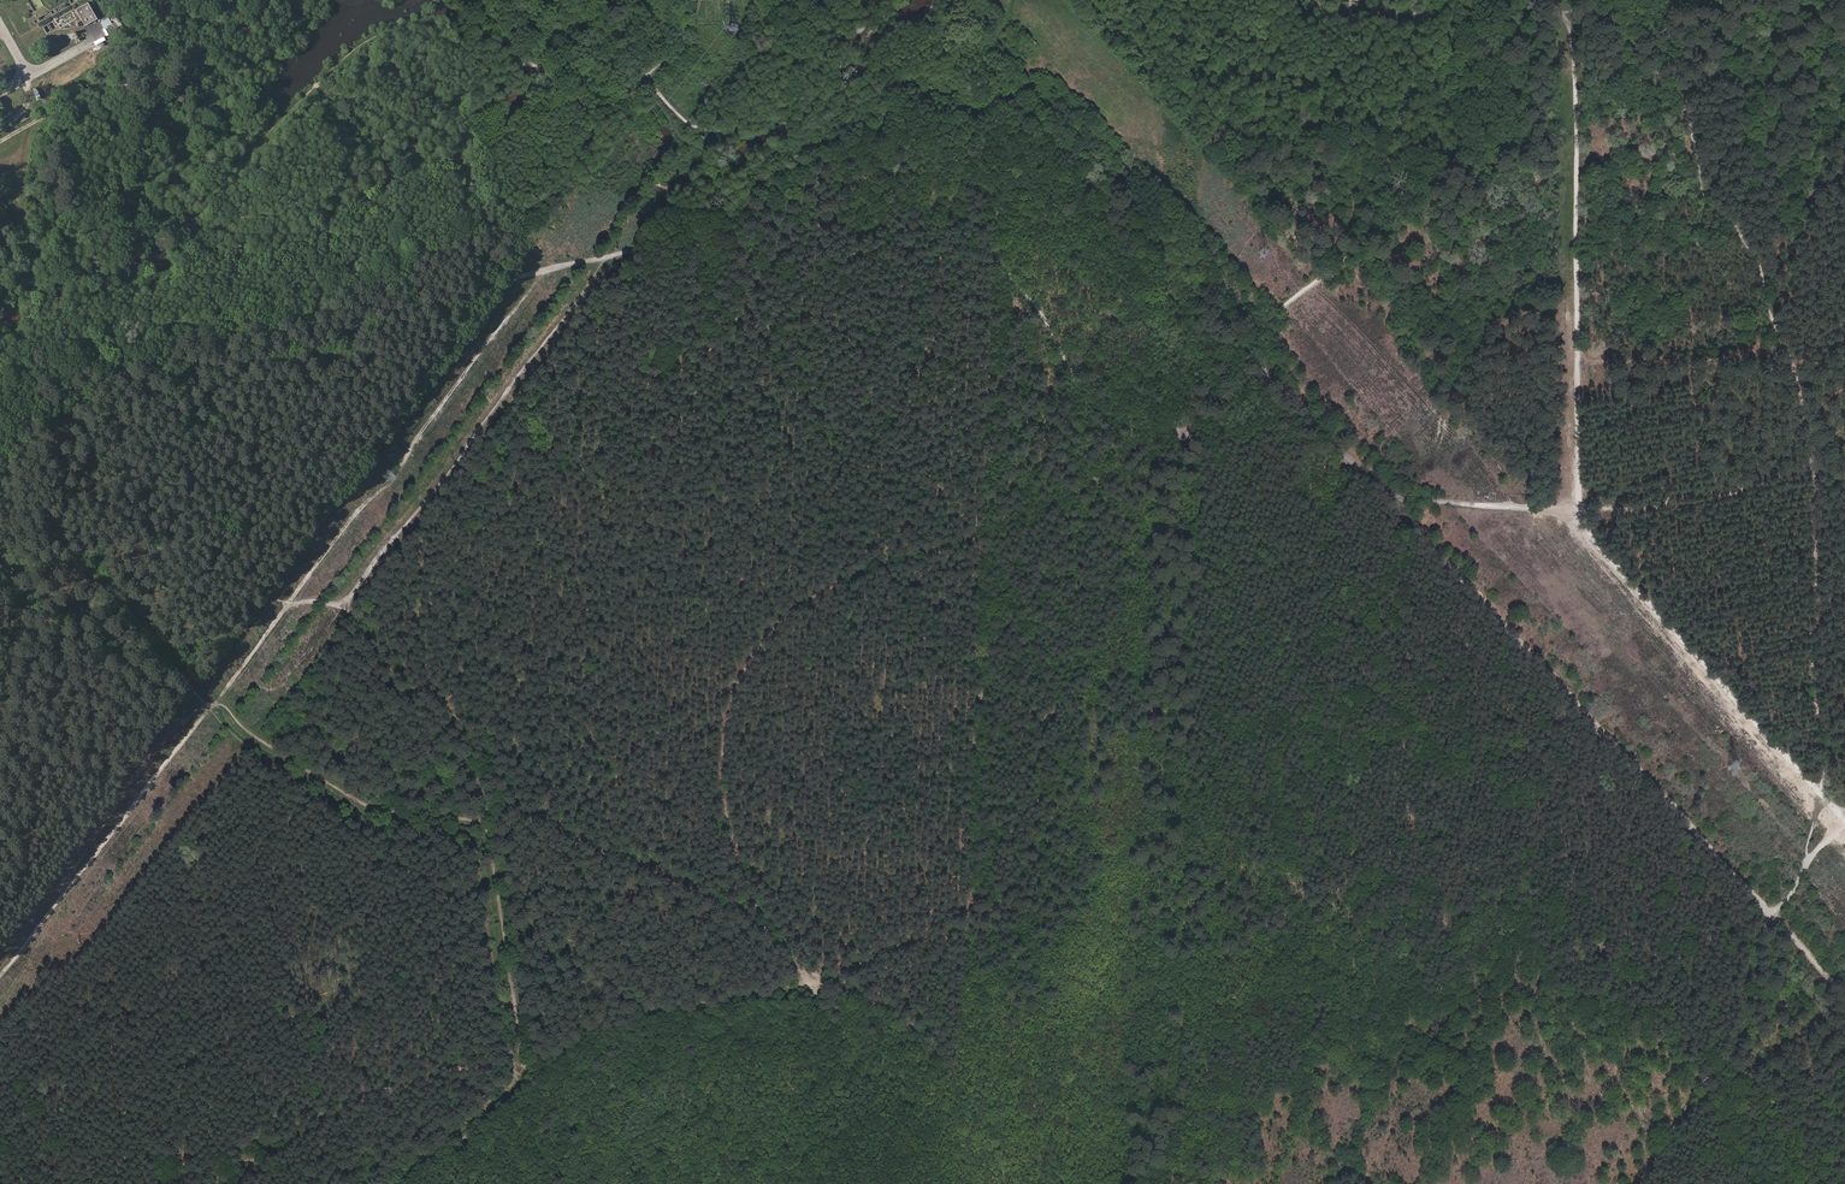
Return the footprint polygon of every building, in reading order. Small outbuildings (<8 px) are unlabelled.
[(74,9),(84,25),(97,19),(86,2),(74,9)]
